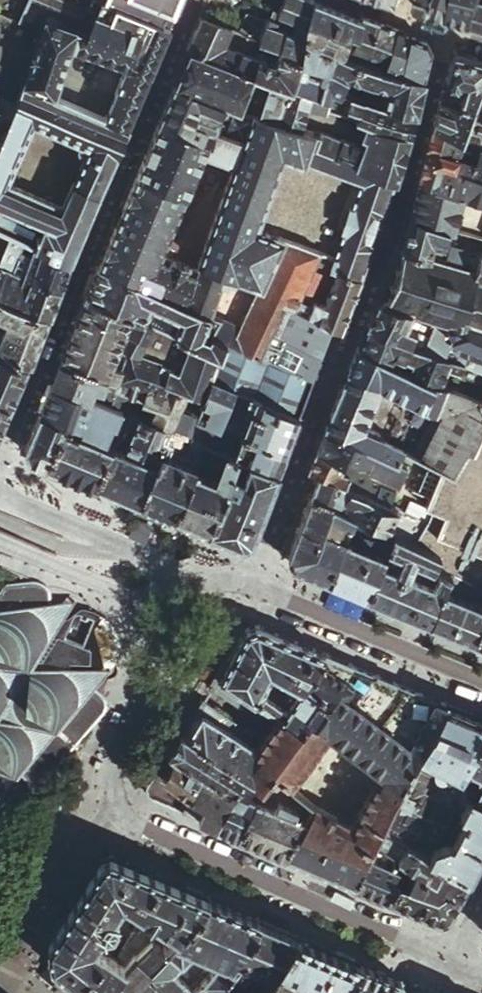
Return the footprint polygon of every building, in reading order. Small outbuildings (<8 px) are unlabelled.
[(128,127),(145,88),(170,27),(105,0),(29,0),(20,22),(0,13),(0,80),(18,87),(21,82),(56,97),(75,50),(122,68),(104,117),(128,127)] [(313,0),(282,0),(278,10),(294,16),(289,30),(274,24),(266,21),(258,40),(278,49),(300,58),(307,17),(313,0)] [(319,0),(313,0),(307,17),(300,58),(293,86),(299,88),(317,94),(318,90),(330,63),(336,48),(342,51),(351,28),(355,30),(360,16),(355,14),(324,2),(319,0)] [(434,13),(438,0),(420,0),(419,4),(418,8),(428,11),(434,13)] [(454,17),(458,0),(438,0),(434,13),(434,14),(444,18),(452,21),(454,17)] [(454,17),(466,21),(476,23),(481,0),(458,0),(454,17)] [(236,31),(258,40),(266,21),(243,13),(236,31)] [(361,14),(360,16),(355,30),(351,28),(342,51),(365,59),(379,20),(374,18),(361,14)] [(254,72),(272,78),(293,86),(300,58),(278,49),(273,62),(224,44),(230,29),(200,17),(195,29),(187,49),(190,51),(254,72)] [(389,24),(379,20),(365,59),(382,65),(396,26),(389,24)] [(396,26),(382,65),(398,70),(411,34),(406,32),(406,30),(404,29),(396,26)] [(278,49),(258,40),(236,31),(230,29),(224,44),(273,62),(278,49)] [(398,70),(424,79),(431,50),(426,39),(422,38),(411,34),(398,70)] [(365,59),(342,51),(336,48),(330,63),(348,73),(373,82),(377,70),(392,76),(388,87),(387,92),(384,91),(382,99),(366,93),(364,98),(416,113),(422,91),(424,79),(398,70),(382,65),(365,59)] [(240,106),(245,94),(254,72),(190,51),(187,60),(182,71),(176,84),(224,101),(240,106)] [(477,101),(481,83),(481,58),(475,57),(455,52),(447,79),(467,85),(464,97),(477,101)] [(330,63),(318,90),(331,96),(335,87),(342,89),(348,73),(330,63)] [(377,70),(373,82),(388,87),(392,76),(377,70)] [(264,107),(264,101),(272,78),(254,72),(245,94),(240,106),(253,111),(262,114),(264,107)] [(281,120),(285,107),(293,86),(272,78),(264,101),(264,107),(262,114),(281,120)] [(467,85),(447,79),(444,91),(464,97),(467,85)] [(7,125),(22,89),(18,87),(0,80),(0,122),(7,125)] [(12,237),(25,243),(36,248),(72,263),(119,149),(128,127),(104,117),(56,97),(21,82),(18,87),(22,89),(7,125),(0,143),(0,231),(12,237)] [(465,144),(473,146),(477,134),(481,135),(481,83),(477,101),(467,136),(465,144)] [(161,122),(209,140),(215,126),(224,101),(176,84),(170,99),(161,122)] [(293,86),(285,107),(281,120),(299,126),(307,104),(295,98),(299,88),(293,86)] [(317,94),(299,88),(295,98),(307,104),(326,110),(331,96),(318,90),(317,94)] [(464,97),(444,91),(442,99),(461,105),(464,97)] [(365,121),(411,135),(415,118),(416,113),(364,98),(350,93),(346,103),(359,107),(355,118),(365,121)] [(441,102),(433,126),(467,136),(477,101),(464,97),(461,105),(442,99),(441,102)] [(240,106),(224,101),(215,126),(244,137),(253,111),(240,106)] [(385,214),(397,180),(354,163),(356,157),(341,151),(339,156),(332,153),(333,151),(316,145),(320,133),(299,126),(281,120),(262,114),(253,111),(244,137),(235,162),(199,268),(187,303),(210,313),(225,278),(237,284),(241,277),(259,285),(284,236),(258,226),(284,153),(362,182),(352,208),(351,207),(343,229),(345,230),(336,255),(331,267),(337,270),(362,279),(374,247),(372,246),(371,241),(378,223),(381,215),(384,214),(385,214)] [(354,163),(397,180),(408,144),(411,135),(365,121),(361,134),(363,135),(360,143),(357,142),(322,129),(320,133),(316,145),(333,151),(332,153),(339,156),(341,151),(356,157),(354,163)] [(135,184),(100,267),(187,303),(199,268),(164,255),(205,150),(209,140),(161,122),(135,184)] [(205,150),(235,162),(244,137),(215,126),(209,140),(205,150)] [(430,143),(426,158),(458,167),(465,144),(467,136),(433,126),(430,143)] [(421,180),(462,192),(467,172),(481,176),(481,149),(473,146),(465,144),(458,167),(426,158),(424,168),(421,180)] [(466,192),(481,196),(481,176),(467,172),(462,192),(466,192)] [(411,215),(450,226),(456,227),(466,192),(462,192),(421,180),(416,199),(411,215)] [(450,226),(411,215),(408,229),(403,247),(478,271),(481,259),(481,252),(445,242),(450,226)] [(225,340),(258,355),(269,332),(281,305),(295,311),(303,293),(310,296),(318,278),(311,275),(317,260),(322,250),(284,236),(259,285),(258,286),(239,325),(221,317),(213,335),(225,340)] [(20,253),(25,243),(12,237),(7,246),(20,253)] [(0,260),(0,267),(11,272),(3,294),(0,293),(0,351),(26,362),(30,363),(42,335),(50,316),(20,304),(30,280),(37,260),(32,258),(20,253),(7,246),(0,260)] [(478,271),(403,247),(402,250),(404,250),(399,266),(396,266),(391,277),(380,301),(417,312),(417,314),(452,325),(450,328),(457,335),(454,341),(460,343),(458,347),(461,352),(481,360),(481,259),(478,271)] [(37,260),(67,274),(72,263),(36,248),(32,258),(37,260)] [(331,267),(336,255),(322,250),(317,260),(331,267)] [(66,277),(67,274),(37,260),(30,280),(59,293),(66,277)] [(220,353),(225,340),(213,335),(221,317),(210,313),(187,303),(100,267),(98,266),(94,276),(85,296),(143,322),(152,304),(181,317),(173,335),(188,341),(220,353)] [(3,294),(11,272),(0,267),(0,293),(3,294)] [(307,316),(332,327),(342,330),(354,299),(362,279),(337,270),(324,303),(315,299),(307,316)] [(20,304),(50,316),(56,301),(59,293),(30,280),(20,304)] [(307,316),(315,299),(310,296),(303,293),(295,311),(307,316)] [(143,322),(85,296),(81,307),(74,324),(122,345),(127,332),(133,334),(137,336),(143,322)] [(372,326),(414,342),(419,329),(433,334),(428,347),(481,367),(481,360),(461,352),(458,347),(460,343),(454,341),(457,335),(450,328),(452,325),(417,314),(417,312),(380,301),(375,311),(368,324),(372,326)] [(329,335),(332,327),(307,316),(295,311),(281,305),(269,332),(288,342),(322,357),(329,335)] [(153,326),(143,322),(137,336),(131,350),(140,354),(153,326)] [(61,357),(117,379),(124,366),(114,362),(122,345),(74,324),(69,336),(61,357)] [(188,341),(173,335),(153,326),(140,354),(169,365),(177,369),(188,341)] [(428,347),(414,342),(372,326),(369,331),(363,348),(392,362),(396,353),(415,362),(411,370),(434,380),(442,382),(448,365),(481,379),(481,367),(428,347)] [(419,329),(414,342),(428,347),(433,334),(419,329)] [(281,365),(313,377),(319,364),(322,357),(288,342),(269,332),(258,355),(281,365)] [(131,350),(137,336),(133,334),(127,347),(130,353),(131,350)] [(254,396),(300,413),(308,392),(313,377),(281,365),(258,355),(225,340),(220,353),(210,380),(233,389),(254,396)] [(189,388),(198,392),(203,394),(210,380),(220,353),(188,341),(177,369),(169,365),(163,379),(189,388)] [(469,447),(481,426),(481,397),(450,384),(442,382),(434,380),(411,370),(392,362),(363,348),(359,347),(353,362),(331,416),(327,426),(383,452),(398,460),(404,447),(378,436),(380,430),(364,422),(381,383),(438,405),(415,452),(455,470),(469,447)] [(115,385),(143,397),(150,382),(160,387),(163,379),(169,365),(140,354),(131,350),(130,353),(124,366),(117,379),(115,385)] [(11,399),(12,395),(26,362),(0,351),(0,424),(11,399)] [(54,374),(51,380),(89,394),(90,392),(113,395),(124,400),(139,406),(143,397),(115,385),(117,379),(61,357),(59,361),(54,374)] [(150,417),(164,423),(172,426),(180,409),(184,399),(189,388),(163,379),(160,387),(150,382),(143,397),(155,402),(150,417)] [(89,394),(51,380),(47,392),(40,409),(63,418),(61,424),(76,430),(77,427),(110,441),(119,419),(124,408),(121,407),(110,402),(89,394)] [(213,407),(207,420),(218,425),(230,398),(233,389),(210,380),(203,394),(201,402),(213,407)] [(189,388),(184,399),(194,403),(198,392),(189,388)] [(252,402),(254,396),(233,389),(230,398),(240,402),(247,399),(252,402)] [(239,433),(286,451),(292,434),(300,413),(254,396),(252,402),(239,433)] [(109,444),(95,481),(115,490),(140,500),(164,439),(159,437),(164,423),(150,417),(138,412),(124,408),(119,419),(126,422),(134,425),(131,433),(123,429),(117,444),(110,441),(109,444)] [(63,418),(40,409),(33,425),(26,443),(29,453),(35,456),(46,460),(61,424),(63,418)] [(205,440),(224,448),(237,454),(278,470),(281,463),(286,451),(239,433),(218,425),(207,420),(180,409),(172,426),(205,440)] [(126,422),(123,429),(131,433),(134,425),(126,422)] [(164,439),(140,500),(158,507),(174,515),(195,466),(196,462),(190,460),(191,459),(192,458),(192,457),(191,456),(189,455),(188,455),(190,448),(200,452),(205,440),(172,426),(164,423),(159,437),(164,439)] [(61,424),(46,460),(73,471),(95,481),(109,444),(110,441),(77,427),(76,430),(61,424)] [(383,452),(327,426),(323,434),(317,450),(345,461),(349,452),(376,463),(372,472),(401,484),(409,467),(398,460),(383,452)] [(469,447),(481,453),(481,426),(469,447)] [(196,462),(195,466),(212,474),(224,448),(205,440),(200,452),(196,462)] [(469,447),(455,470),(428,520),(416,540),(469,582),(481,587),(481,453),(469,447)] [(195,466),(174,515),(191,521),(208,529),(237,454),(224,448),(212,474),(195,466)] [(309,470),(321,473),(392,504),(401,484),(372,472),(345,461),(317,450),(313,459),(309,470)] [(265,505),(278,470),(237,454),(208,529),(227,537),(242,543),(251,540),(265,505)] [(354,512),(393,530),(416,540),(428,520),(392,504),(321,473),(317,481),(312,494),(354,512)] [(351,520),(354,512),(312,494),(287,552),(293,563),(309,569),(327,577),(341,532),(338,531),(344,517),(351,520)] [(386,547),(393,530),(354,512),(351,520),(344,517),(338,531),(341,532),(384,551),(386,547)] [(469,582),(416,540),(393,530),(386,547),(384,551),(381,559),(367,594),(421,616),(440,625),(449,628),(469,582)] [(350,587),(367,594),(381,559),(384,551),(341,532),(327,577),(350,587)] [(51,604),(48,590),(47,587),(45,584),(42,582),(40,580),(10,585),(4,586),(2,587),(1,589),(0,590),(0,609),(35,605),(35,607),(50,605),(51,604)] [(481,607),(481,587),(469,582),(449,628),(459,633),(470,637),(481,607)] [(0,609),(0,795),(1,794),(16,777),(20,782),(25,789),(50,777),(71,754),(86,736),(104,715),(108,711),(110,706),(110,702),(110,699),(107,696),(95,685),(109,669),(89,668),(81,668),(79,667),(76,665),(72,661),(65,650),(57,640),(55,635),(55,632),(55,629),(62,619),(66,613),(74,601),(51,604),(50,605),(35,607),(35,605),(0,609)] [(470,637),(481,642),(481,607),(470,637)] [(81,668),(89,668),(93,667),(96,666),(99,664),(102,662),(107,660),(111,659),(112,658),(115,658),(99,649),(101,646),(102,643),(102,641),(102,638),(101,636),(101,635),(99,634),(97,632),(103,622),(82,614),(78,613),(76,613),(74,614),(72,617),(69,623),(62,619),(55,629),(55,632),(55,635),(57,640),(65,650),(72,661),(76,665),(79,667),(81,668)] [(99,649),(115,658),(115,654),(116,650),(117,643),(117,637),(114,631),(111,627),(106,624),(103,622),(97,632),(99,634),(101,635),(101,636),(102,638),(102,641),(102,643),(101,646),(99,649)] [(308,685),(325,652),(277,631),(244,631),(243,632),(239,640),(228,658),(267,686),(272,679),(303,692),(306,687),(308,685)] [(416,761),(445,703),(370,671),(325,652),(308,685),(332,702),(319,722),(330,731),(380,770),(377,775),(402,788),(407,777),(416,761)] [(221,669),(210,686),(270,726),(278,715),(269,708),(273,701),(261,694),(267,686),(228,658),(221,669)] [(332,702),(308,685),(306,687),(303,692),(289,709),(284,717),(309,728),(315,719),(319,722),(332,702)] [(290,783),(298,774),(314,753),(330,731),(319,722),(315,719),(309,728),(284,717),(282,718),(278,715),(270,726),(261,740),(256,747),(247,742),(253,733),(203,698),(183,730),(244,775),(262,787),(276,771),(290,783)] [(282,718),(284,717),(289,709),(273,701),(269,708),(278,715),(282,718)] [(481,736),(481,719),(466,712),(445,703),(416,761),(432,770),(433,768),(434,769),(436,771),(438,772),(440,773),(442,773),(444,773),(446,771),(451,773),(452,770),(462,775),(481,736)] [(233,793),(244,775),(183,730),(169,752),(202,775),(233,793)] [(256,747),(261,740),(253,733),(247,742),(256,747)] [(462,775),(458,783),(465,787),(481,796),(481,736),(462,775)] [(202,775),(169,752),(148,786),(151,795),(169,803),(184,809),(193,792),(202,775)] [(430,782),(431,779),(428,778),(432,770),(416,761),(407,777),(416,782),(419,776),(430,782)] [(458,783),(462,775),(452,770),(451,773),(446,771),(444,773),(442,773),(440,773),(438,772),(436,771),(434,769),(433,768),(432,770),(428,778),(431,779),(460,795),(465,787),(458,783)] [(294,787),(290,783),(276,771),(262,787),(257,796),(283,807),(293,788),(294,787)] [(209,800),(201,817),(210,821),(217,824),(226,805),(233,793),(202,775),(193,792),(209,800)] [(229,829),(239,833),(257,796),(262,787),(244,775),(233,793),(226,805),(217,824),(229,829)] [(351,881),(355,883),(381,829),(402,788),(377,775),(368,794),(352,826),(360,832),(368,836),(348,880),(351,881)] [(465,787),(460,795),(431,779),(430,782),(419,776),(416,782),(407,777),(402,788),(381,829),(405,842),(406,840),(472,876),(481,855),(481,796),(465,787)] [(274,848),(287,854),(306,818),(292,812),(301,794),(295,788),(294,787),(293,788),(283,807),(257,796),(239,833),(250,838),(265,844),(274,848)] [(209,800),(193,792),(184,809),(194,814),(201,817),(209,800)] [(313,806),(301,794),(292,812),(306,818),(313,806)] [(306,818),(287,854),(320,868),(348,880),(368,836),(360,832),(352,826),(329,813),(313,806),(306,818)] [(381,829),(355,883),(369,889),(392,899),(401,880),(393,877),(399,866),(393,862),(396,857),(405,842),(381,829)] [(401,880),(392,899),(424,913),(442,921),(451,917),(472,876),(406,840),(405,842),(396,857),(413,868),(407,884),(401,880)] [(114,975),(122,985),(129,978),(144,963),(160,948),(155,943),(150,939),(138,931),(136,934),(132,931),(116,957),(119,959),(116,962),(100,951),(111,933),(107,930),(124,904),(173,935),(207,894),(184,884),(181,883),(136,864),(111,853),(100,855),(97,859),(72,897),(45,938),(48,959),(84,987),(91,992),(114,975)] [(393,877),(401,880),(407,884),(413,868),(396,857),(393,862),(399,866),(393,877)] [(171,987),(178,992),(205,992),(218,974),(226,962),(257,915),(231,904),(207,894),(173,935),(160,948),(144,963),(171,987)] [(269,920),(257,915),(226,962),(242,973),(250,961),(269,969),(295,931),(286,927),(269,920)] [(295,931),(269,969),(258,985),(253,992),(340,992),(342,990),(358,958),(357,957),(338,949),(329,945),(309,937),(295,931)] [(358,958),(342,990),(347,992),(399,992),(404,985),(401,976),(358,958)] [(248,977),(258,985),(269,969),(250,961),(242,973),(248,977)] [(242,973),(226,962),(218,974),(234,985),(237,980),(242,973)] [(144,963),(129,978),(146,992),(166,992),(171,987),(144,963)] [(258,985),(248,977),(242,973),(237,980),(243,983),(240,989),(234,985),(218,974),(205,992),(253,992),(258,985)] [(91,992),(127,992),(128,992),(122,985),(114,975),(91,992)] [(129,978),(122,985),(128,992),(130,992),(146,992),(129,978)] [(237,980),(234,985),(240,989),(243,983),(237,980)]
